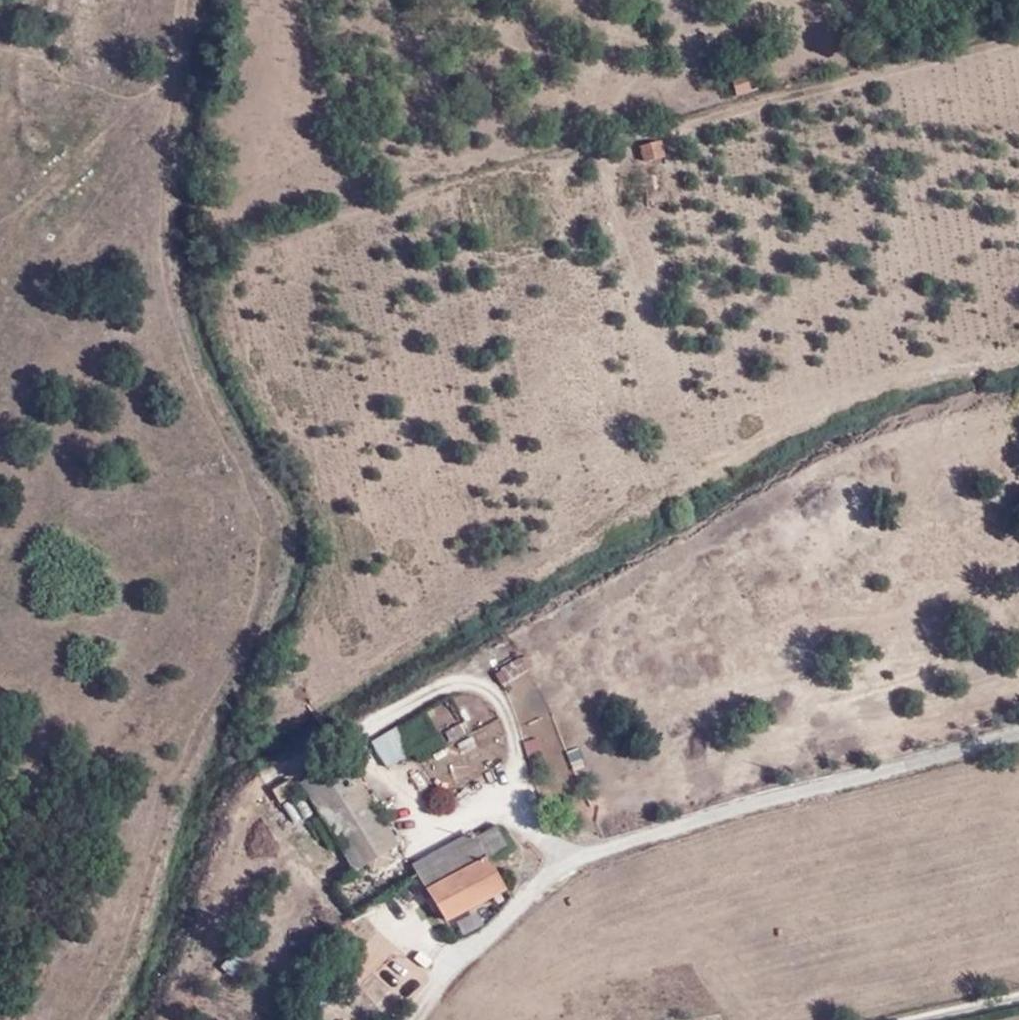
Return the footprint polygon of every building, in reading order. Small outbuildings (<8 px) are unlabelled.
[(758,85),(753,76),(729,81),(736,99),(753,94),(749,88),(758,85)] [(666,160),(660,147),(641,153),(646,167),(666,160)] [(302,786),(351,866),(355,873),(384,855),(399,846),(344,760),(302,786)] [(512,849),(500,827),(419,869),(445,924),(506,891),(491,860),(512,849)]
